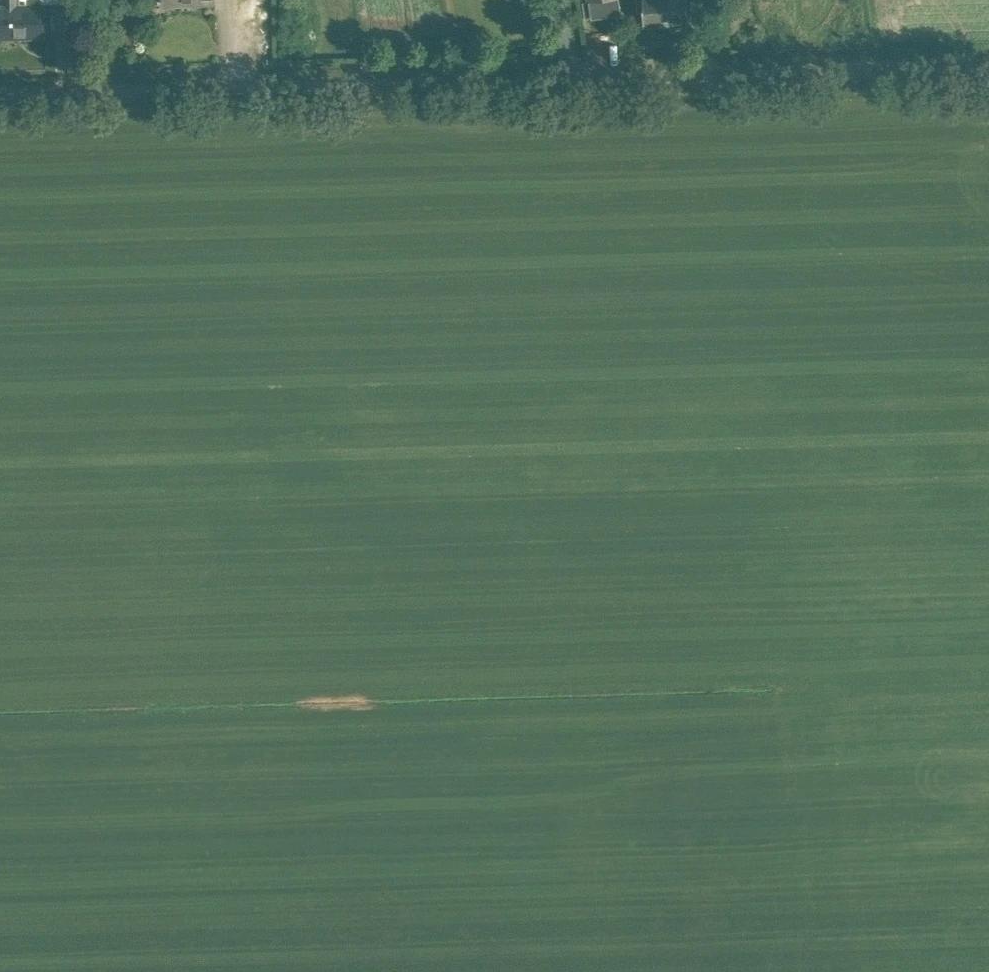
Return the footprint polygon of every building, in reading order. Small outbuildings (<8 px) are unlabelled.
[(37,0),(0,0),(1,4),(0,4),(0,35),(23,35),(23,37),(45,36),(44,4),(37,5),(37,0)] [(638,11),(643,11),(644,26),(688,25),(687,0),(638,0),(638,11)]
